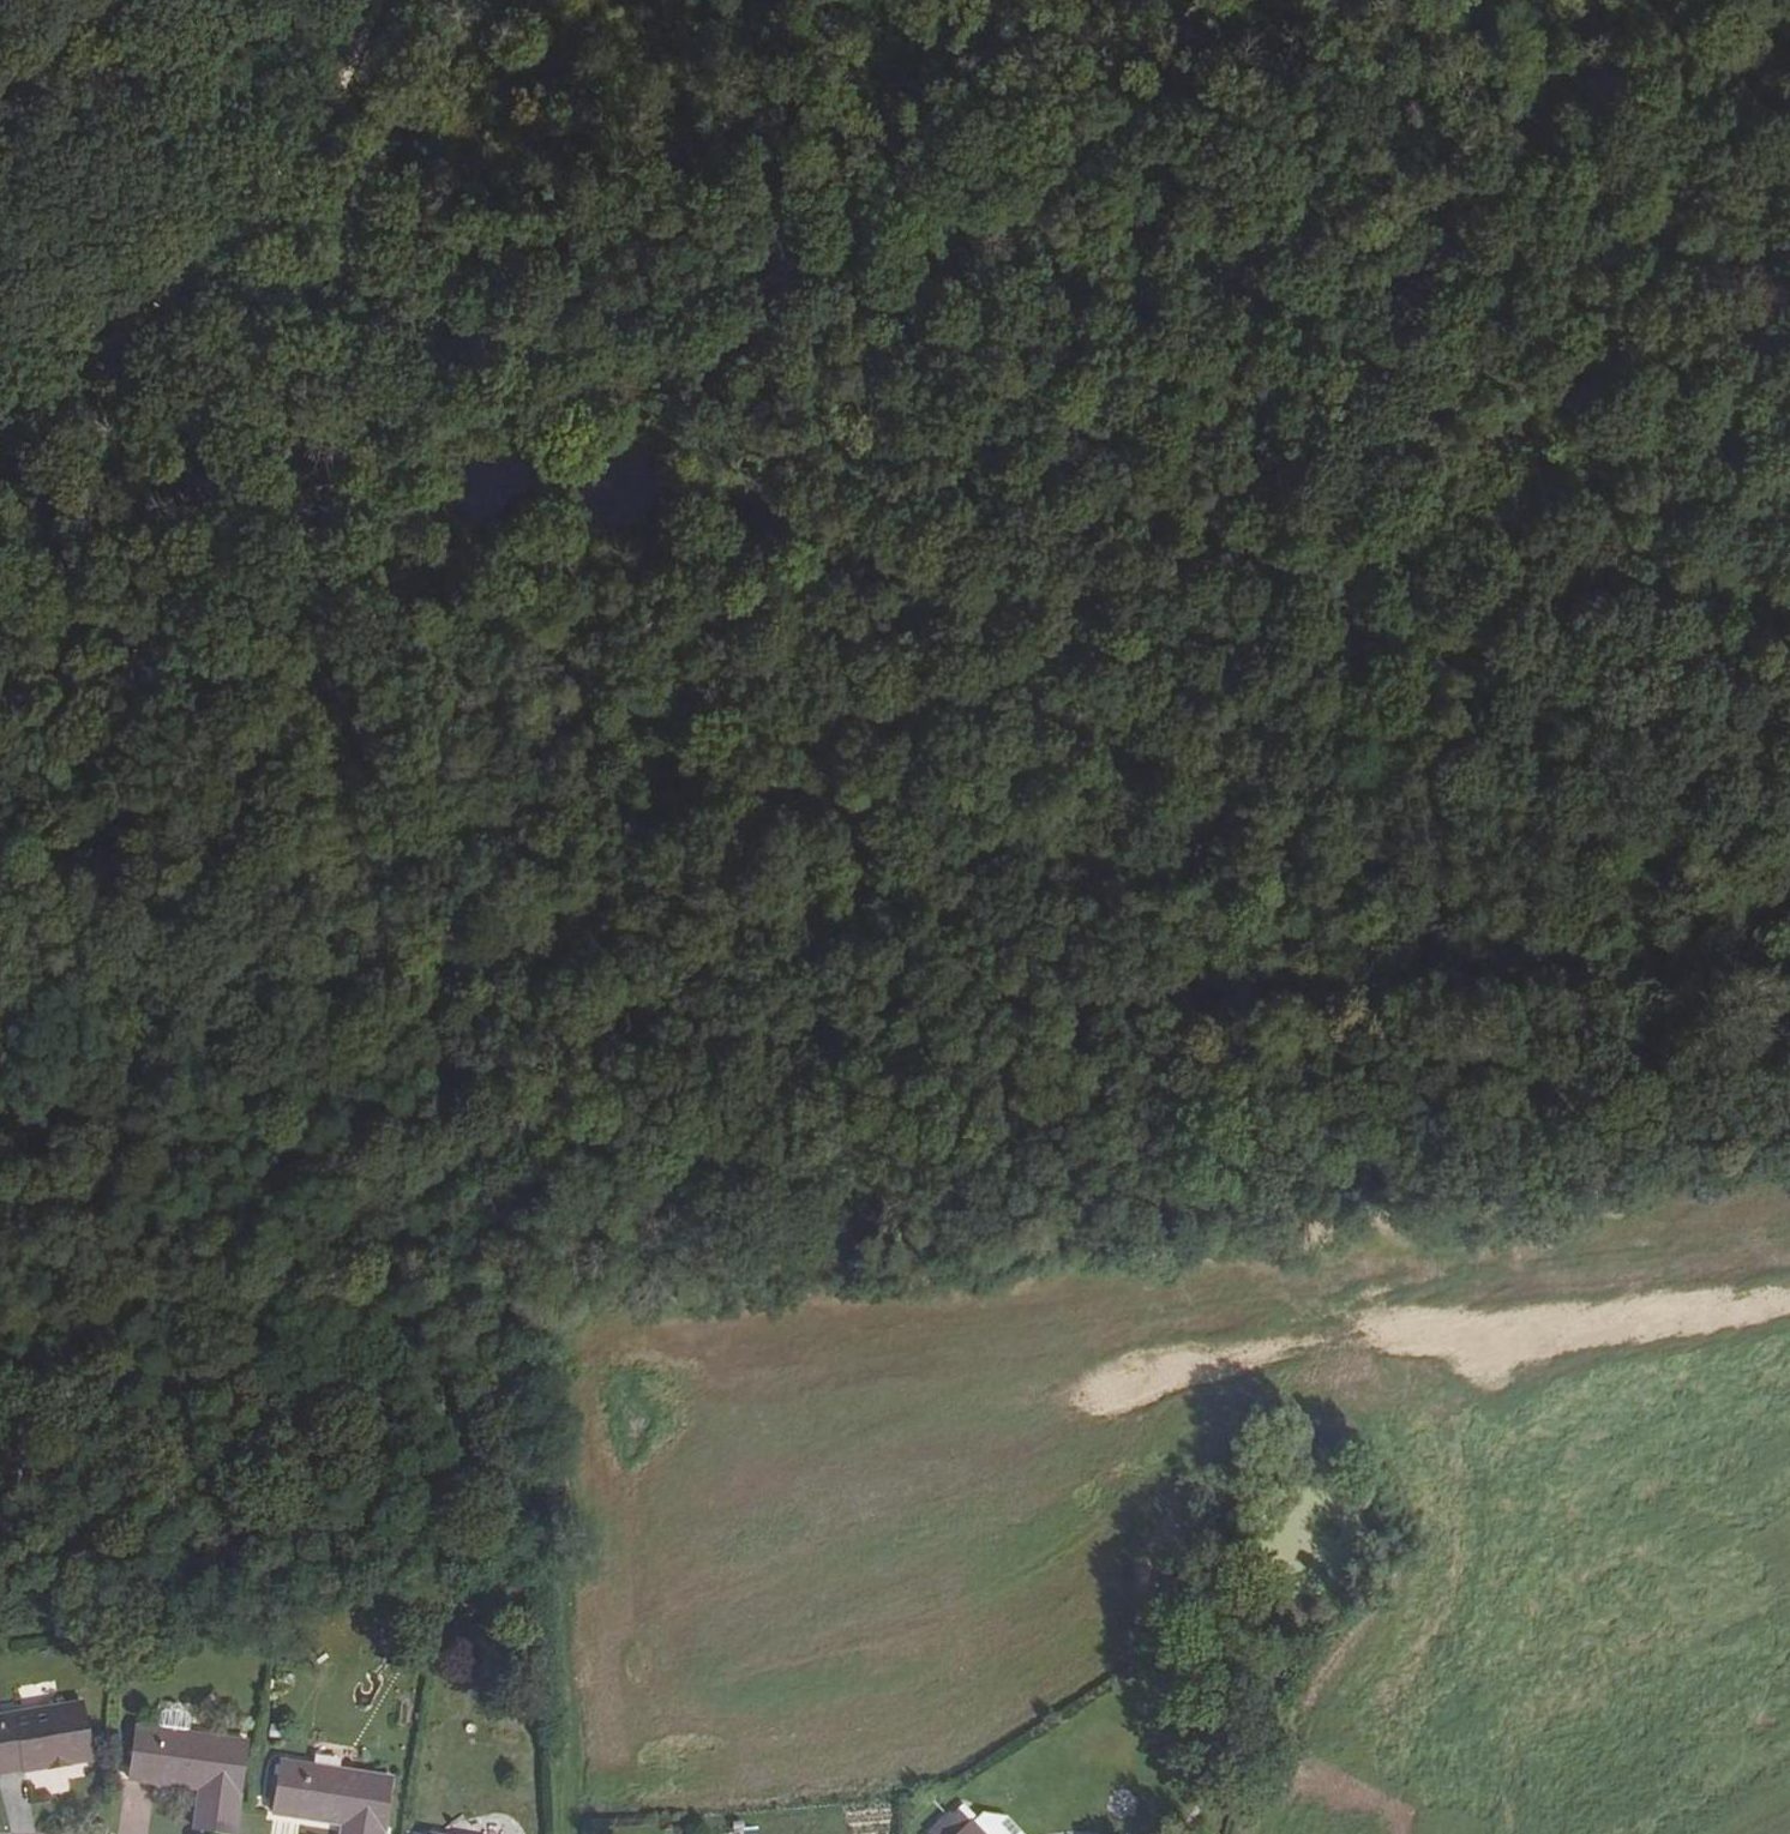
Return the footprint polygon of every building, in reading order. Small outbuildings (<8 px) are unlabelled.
[(91,1760),(81,1704),(0,1717),(0,1776),(91,1760)] [(189,1727),(187,1710),(161,1712),(163,1730),(189,1727)] [(198,1789),(194,1829),(230,1833),(234,1833),(246,1741),(137,1727),(130,1779),(198,1789)] [(342,1826),(341,1833),(382,1833),(391,1779),(281,1760),(273,1813),(342,1826)] [(963,1830),(971,1824),(958,1809),(950,1816),(963,1830)] [(981,1833),(1023,1833),(1007,1817),(983,1814),(971,1824),(981,1833)] [(950,1816),(931,1833),(981,1833),(971,1824),(963,1830),(950,1816)]
